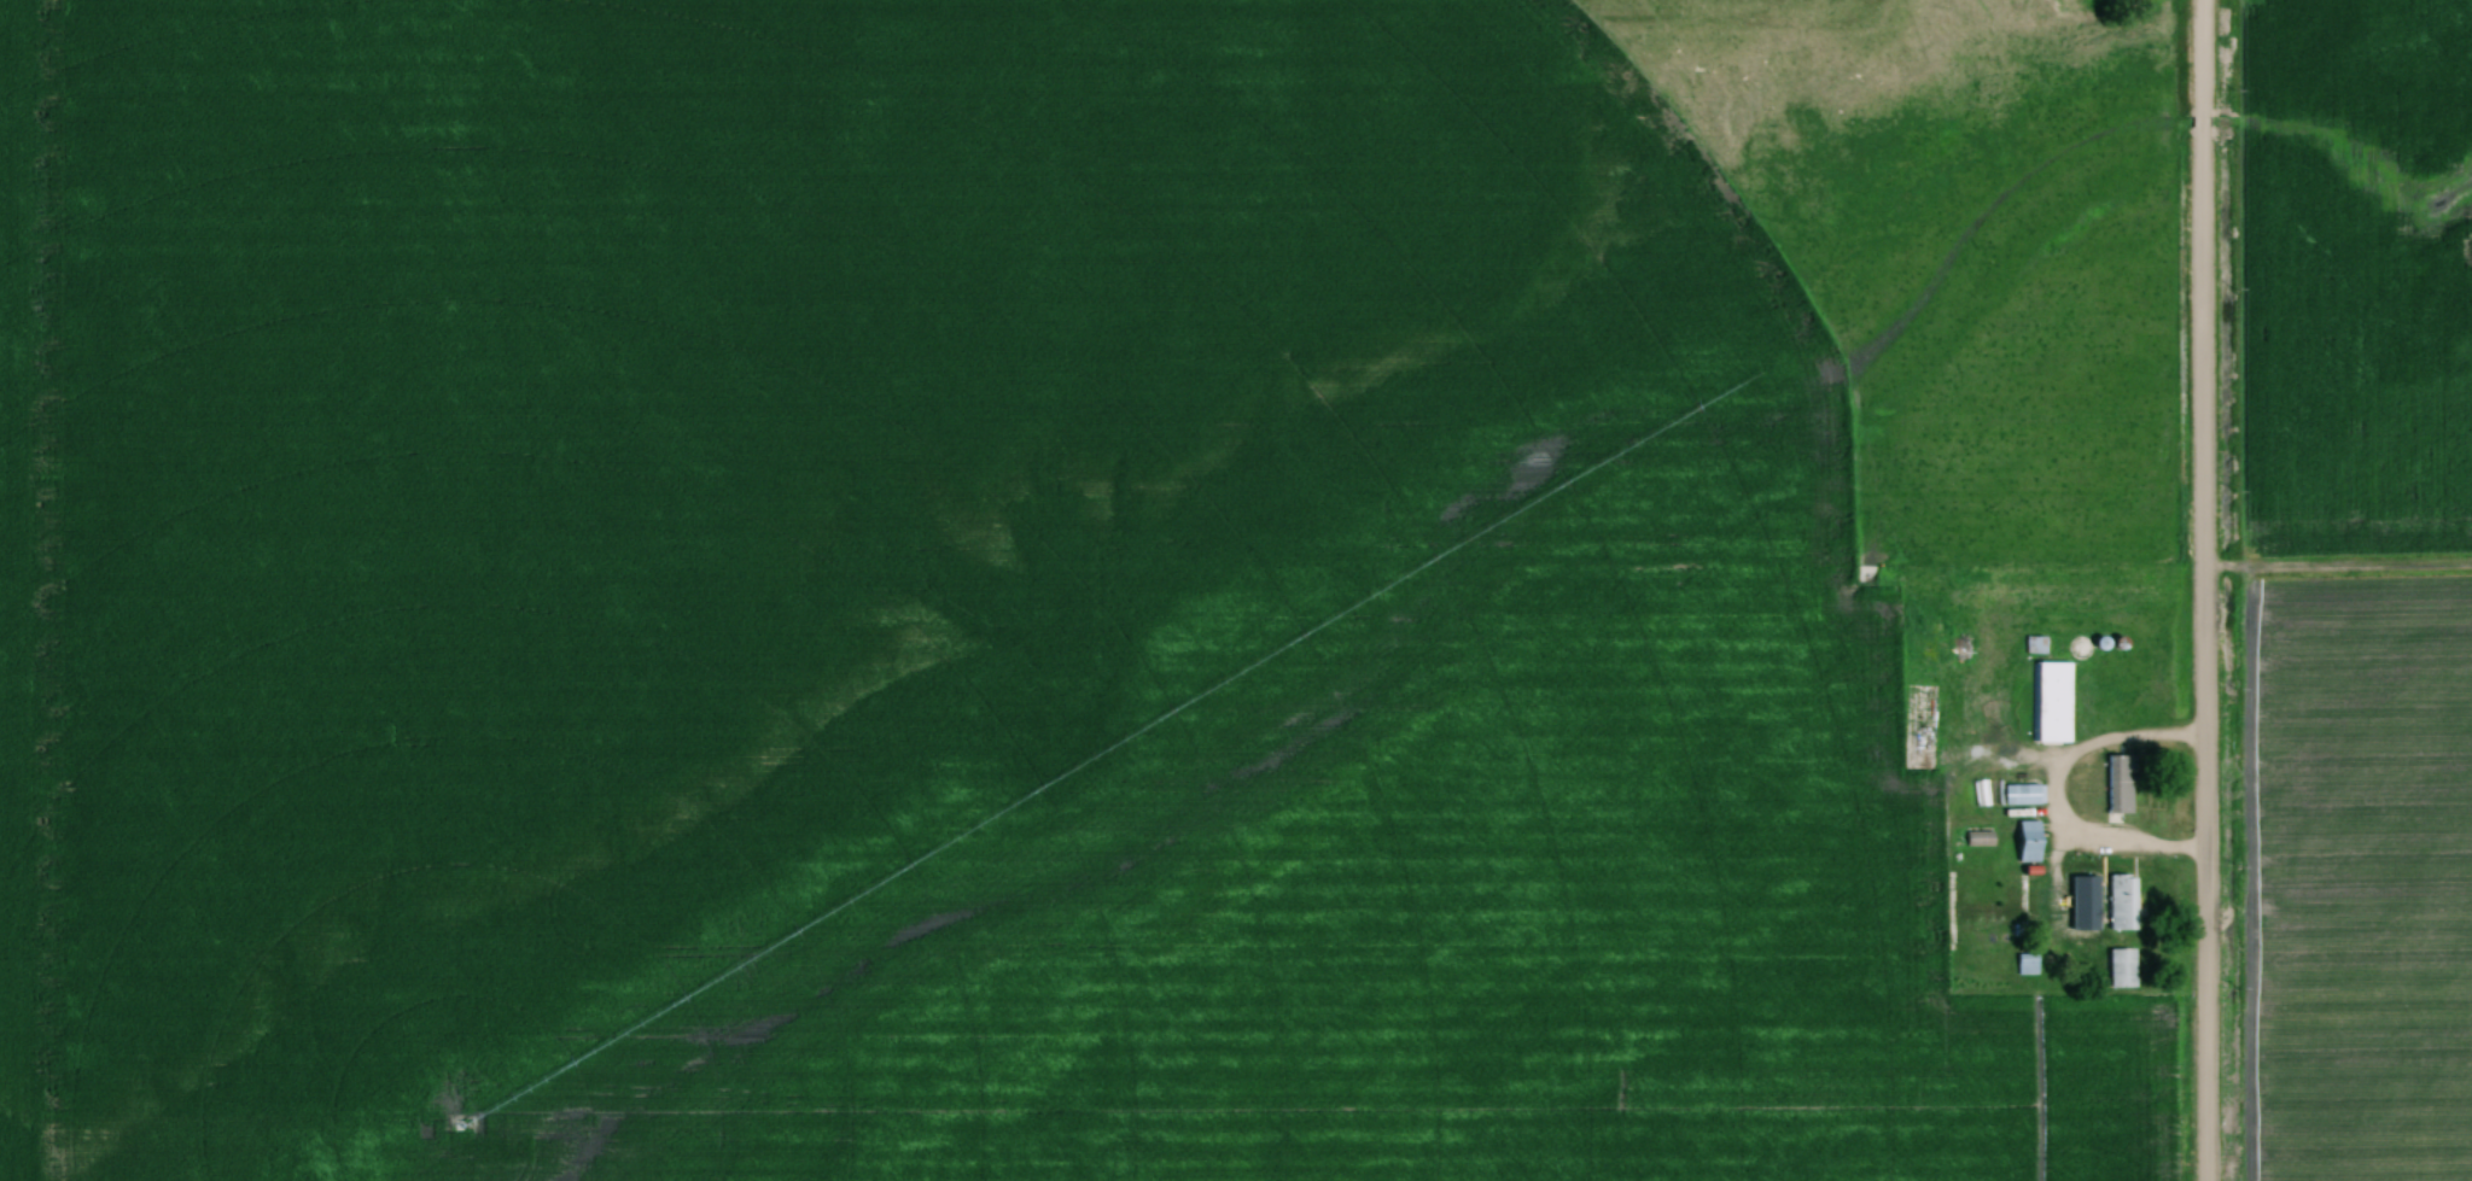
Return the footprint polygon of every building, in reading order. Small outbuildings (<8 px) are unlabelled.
[(2071,664),(2031,664),(2031,743),(2071,743),(2071,664)] [(2106,757),(2106,814),(2130,814),(2130,757),(2106,757)] [(2002,805),(2037,805),(2037,788),(2002,788),(2002,805)] [(2037,865),(2037,823),(2014,823),(2014,865),(2037,865)] [(2132,932),(2132,877),(2105,877),(2105,932),(2132,932)] [(2107,988),(2132,988),(2132,951),(2107,951),(2107,988)] [(2015,977),(2035,977),(2035,956),(2015,956),(2015,977)]
